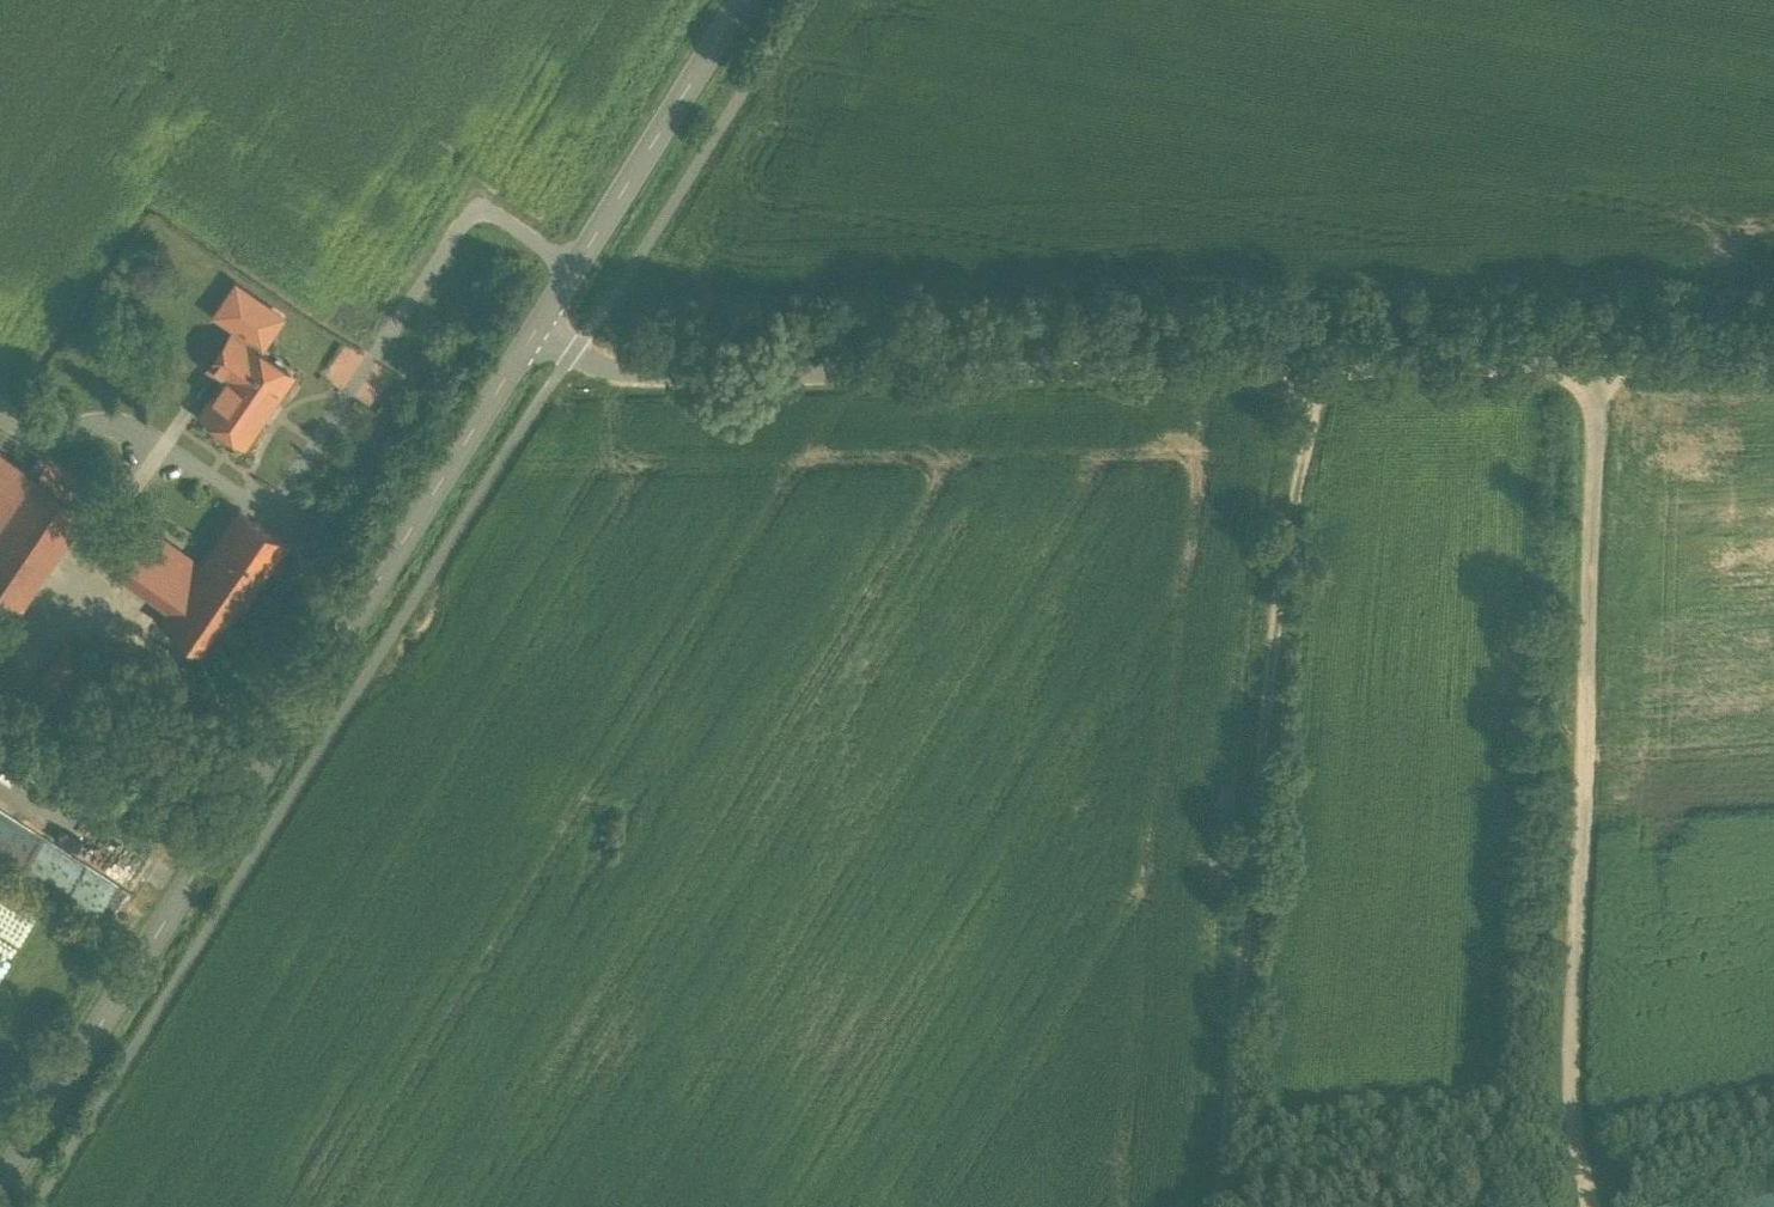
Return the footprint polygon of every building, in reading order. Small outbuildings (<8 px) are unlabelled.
[(251,335),(245,344),(247,345),(248,343),(256,348),(260,342),(261,343),(281,314),(236,283),(216,311),(251,335)] [(245,344),(230,334),(217,352),(234,364),(201,412),(243,441),(290,371),(256,348),(248,343),(247,345),(245,344)] [(0,440),(0,584),(26,601),(92,501),(0,440)] [(281,540),(226,503),(186,560),(146,533),(122,568),(162,595),(146,619),(201,657),(281,540)] [(1768,1196),(1759,1197),(1751,1201),(1744,1206),(1773,1206),(1773,1196),(1768,1196)]
